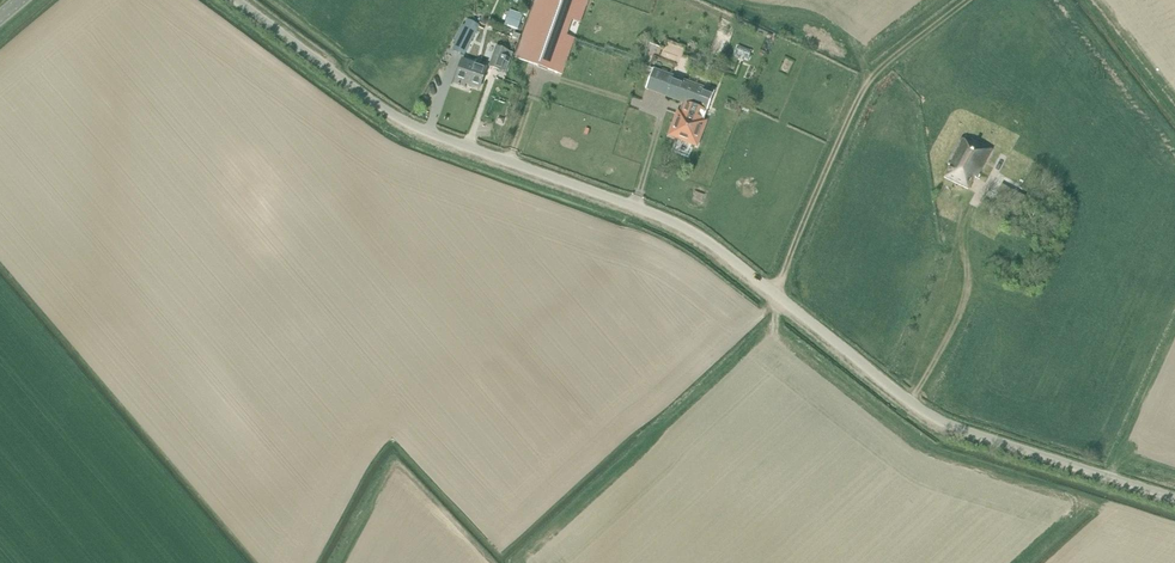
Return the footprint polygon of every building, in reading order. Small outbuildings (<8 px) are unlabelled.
[(516,59),(562,75),(574,40),(565,37),(571,20),(580,23),(588,0),(536,0),(516,59)] [(510,10),(505,25),(518,30),(523,15),(510,10)] [(468,20),(453,50),(464,55),(479,25),(468,20)] [(497,47),(490,66),(501,71),(508,51),(497,47)] [(456,80),(454,85),(464,88),(466,84),(480,89),(487,68),(463,60),(455,80),(456,80)] [(668,136),(696,146),(705,122),(703,121),(714,92),(652,69),(645,88),(685,102),(680,114),(677,113),(668,136)] [(950,167),(944,178),(969,191),(975,178),(977,179),(991,150),(972,140),(971,143),(962,139),(948,166),(950,167)] [(1026,196),(1002,184),(998,192),(1022,204),(1026,196)]
